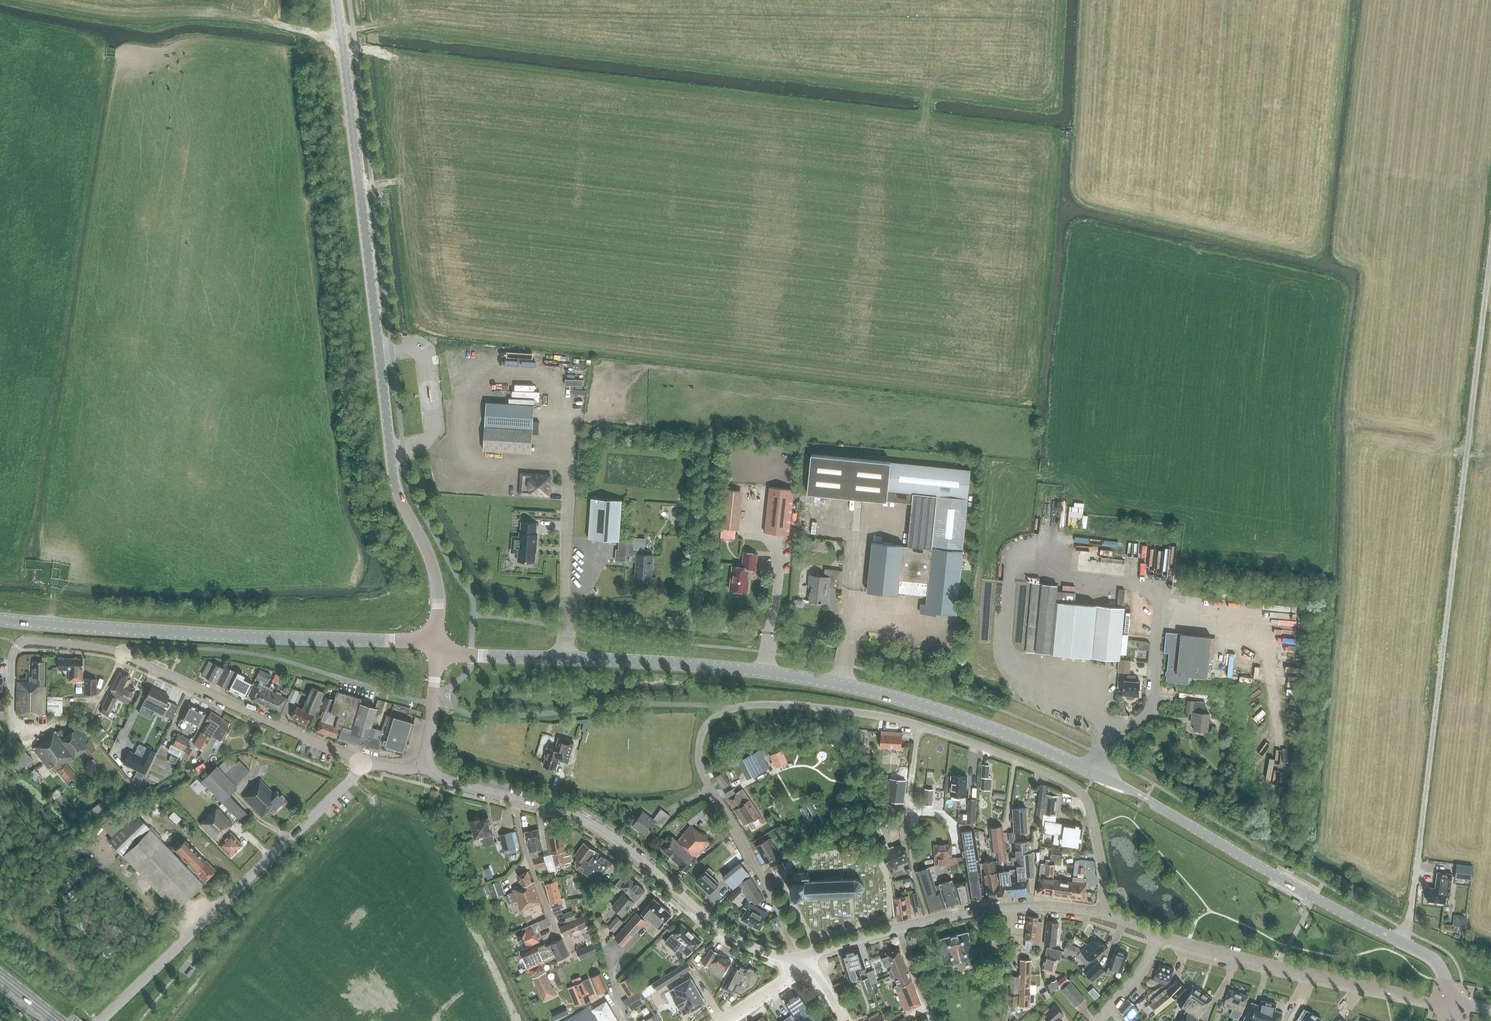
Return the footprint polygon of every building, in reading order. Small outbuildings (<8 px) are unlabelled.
[(540,392),(541,382),(516,379),(515,389),(540,392)] [(574,398),(587,397),(586,385),(573,386),(574,398)] [(531,453),(533,429),(534,405),(486,402),(483,450),(531,453)] [(811,454),(807,493),(912,503),(908,547),(902,546),(902,545),(872,542),(867,591),(898,594),(898,592),(927,595),(926,604),(926,611),(936,612),(956,614),(962,551),(952,550),(953,548),(962,549),(967,498),(970,470),(891,462),(811,454)] [(548,495),(550,475),(530,474),(528,494),(548,495)] [(741,524),(743,485),(725,484),(722,535),(737,535),(737,524),(741,524)] [(789,535),(793,489),(769,487),(764,532),(789,535)] [(588,539),(619,541),(622,500),(591,498),(588,539)] [(1084,511),(1085,499),(1072,498),(1069,524),(1080,525),(1081,515),(1083,516),(1083,520),(1088,520),(1088,511),(1084,511)] [(685,514),(679,506),(671,513),(677,520),(685,514)] [(519,547),(518,561),(534,562),(535,546),(536,546),(537,534),(535,534),(536,523),(522,522),(521,533),(520,533),(520,538),(513,537),(512,546),(519,547)] [(653,555),(644,554),(645,538),(633,538),(633,542),(627,541),(626,556),(637,556),(635,577),(651,578),(653,555)] [(747,592),(749,580),(747,580),(749,569),(755,570),(757,554),(744,552),(742,568),(732,566),(729,590),(747,592)] [(841,588),(842,571),(825,569),(824,577),(810,575),(809,586),(812,586),(810,601),(827,602),(829,582),(841,583),(840,588),(841,588)] [(1124,608),(1075,603),(1076,593),(1057,591),(1057,585),(1033,583),(1026,652),(1025,652),(1036,653),(1036,652),(1119,660),(1119,659),(1124,608)] [(1211,637),(1181,633),(1166,632),(1164,652),(1169,653),(1166,682),(1188,684),(1188,682),(1195,683),(1196,676),(1207,677),(1211,637)] [(1149,655),(1151,639),(1141,638),(1139,654),(1149,655)] [(82,681),(82,659),(58,658),(58,670),(71,670),(71,681),(82,681)] [(1129,673),(1130,667),(1130,660),(1119,659),(1119,660),(1118,672),(1129,673)] [(46,724),(46,714),(44,714),(45,686),(44,686),(44,661),(33,661),(32,676),(29,676),(29,682),(17,682),(16,714),(39,714),(38,723),(46,724)] [(252,684),(247,681),(242,679),(244,675),(222,665),(221,667),(213,663),(206,677),(216,682),(245,697),(252,684)] [(270,674),(259,669),(255,678),(266,683),(270,674)] [(135,689),(127,685),(128,682),(126,681),(128,677),(120,672),(111,689),(111,690),(109,694),(108,694),(102,707),(102,708),(100,712),(108,716),(110,712),(114,714),(120,702),(115,700),(119,694),(130,700),(135,689)] [(281,676),(275,673),(272,681),(277,684),(281,676)] [(1139,696),(1140,681),(1135,681),(1136,675),(1128,675),(1128,680),(1124,680),(1122,694),(1139,696)] [(96,694),(96,679),(83,679),(83,694),(96,694)] [(264,686),(263,687),(258,685),(251,700),(259,704),(262,696),(264,697),(268,688),(264,686)] [(144,701),(142,705),(163,716),(164,715),(171,719),(177,706),(166,700),(168,695),(151,687),(144,701)] [(313,715),(323,692),(312,687),(302,709),(296,707),(291,718),(306,725),(311,714),(313,715)] [(272,690),(270,689),(268,688),(264,697),(262,696),(259,704),(279,713),(285,698),(280,696),(281,694),(276,692),(276,693),(271,691),(272,690)] [(299,691),(292,688),(286,700),(294,703),(299,691)] [(375,708),(359,703),(361,698),(336,691),(333,700),(330,713),(338,715),(334,727),(338,728),(337,731),(339,732),(337,738),(340,739),(379,751),(380,748),(383,738),(379,737),(381,730),(374,728),(376,723),(375,723),(377,715),(379,709),(375,708)] [(1204,713),(1205,701),(1208,701),(1208,695),(1194,694),(1194,701),(1187,701),(1186,713),(1192,713),(1192,717),(1191,719),(1192,719),(1191,724),(1194,724),(1194,730),(1207,732),(1209,713),(1204,713)] [(62,696),(47,696),(47,715),(62,715),(62,696)] [(330,713),(333,700),(325,697),(320,708),(325,710),(321,720),(320,720),(316,731),(327,735),(328,735),(337,738),(339,732),(337,731),(338,728),(334,727),(338,715),(330,713)] [(198,727),(205,713),(188,704),(183,713),(184,713),(181,719),(198,727)] [(207,722),(193,744),(202,750),(205,745),(205,744),(210,736),(221,718),(211,712),(205,721),(207,722)] [(383,738),(380,748),(401,754),(405,752),(409,738),(409,737),(413,723),(393,717),(394,714),(390,713),(387,726),(385,725),(382,727),(381,730),(379,737),(383,738)] [(210,736),(205,744),(211,748),(212,746),(216,749),(221,740),(225,735),(226,736),(230,728),(227,726),(229,724),(221,718),(210,736)] [(88,754),(95,749),(88,740),(88,741),(77,727),(66,736),(61,728),(56,732),(75,756),(84,749),(88,754)] [(102,728),(95,733),(100,740),(107,735),(102,728)] [(66,781),(75,774),(66,763),(75,756),(55,731),(33,749),(49,769),(53,765),(66,781)] [(901,748),(902,733),(881,732),(880,747),(901,748)] [(184,750),(189,739),(178,733),(172,745),(184,750)] [(568,762),(574,742),(559,738),(555,750),(547,748),(545,757),(546,757),(544,766),(555,769),(558,760),(568,762)] [(202,750),(198,757),(205,760),(212,748),(211,748),(205,744),(205,745),(202,750)] [(144,774),(155,752),(146,748),(142,757),(129,751),(123,763),(144,774)] [(748,781),(770,770),(759,748),(736,759),(748,781)] [(787,763),(782,750),(769,755),(775,768),(787,763)] [(32,759),(24,751),(12,763),(20,771),(32,759)] [(1270,783),(1271,752),(1256,751),(1255,782),(1270,783)] [(216,766),(201,780),(221,801),(228,795),(236,787),(234,785),(249,771),(239,760),(236,763),(229,757),(228,758),(218,767),(216,766)] [(989,765),(982,764),(980,786),(988,786),(989,765)] [(722,789),(730,783),(722,771),(714,777),(722,789)] [(1216,778),(1220,787),(1228,783),(1224,774),(1216,778)] [(967,776),(951,776),(950,796),(952,796),(954,797),(958,797),(959,796),(968,797),(969,788),(967,788),(967,776)] [(201,782),(196,778),(189,785),(193,789),(201,782)] [(903,803),(906,781),(889,779),(887,801),(903,803)] [(273,813),(286,801),(277,791),(274,794),(260,780),(242,797),(261,817),(269,809),(273,813)] [(1044,808),(1047,785),(1040,784),(1037,808),(1044,808)] [(933,789),(924,788),(923,805),(932,805),(933,789)] [(761,817),(750,799),(749,799),(743,789),(735,793),(732,789),(725,793),(745,825),(750,821),(755,829),(764,823),(761,817)] [(1062,824),(1055,823),(1059,796),(1057,795),(1052,795),(1047,794),(1046,794),(1042,822),(1041,827),(1044,827),(1044,832),(1055,834),(1053,843),(1060,844),(1059,846),(1080,849),(1083,827),(1062,824)] [(108,804),(104,799),(86,813),(90,818),(108,804)] [(975,822),(976,800),(968,800),(967,822),(975,822)] [(1012,802),(1015,832),(1028,831),(1026,808),(1018,808),(1017,802),(1012,802)] [(121,807),(101,826),(105,829),(112,837),(108,840),(123,856),(175,909),(201,883),(172,852),(135,814),(131,818),(127,815),(121,807)] [(229,855),(241,844),(230,833),(226,837),(222,833),(232,823),(217,807),(199,824),(215,840),(217,839),(220,842),(218,844),(229,855)] [(661,827),(670,816),(661,809),(653,819),(643,811),(632,825),(647,836),(656,823),(661,827)] [(495,843),(493,834),(488,816),(480,819),(479,818),(470,820),(475,838),(481,837),(483,846),(495,843)] [(887,824),(889,831),(897,828),(895,821),(887,824)] [(959,823),(960,831),(959,831),(970,898),(974,898),(975,900),(984,898),(982,885),(974,829),(973,822),(959,823)] [(710,842),(691,825),(677,841),(672,837),(661,848),(671,857),(681,845),(695,858),(710,842)] [(1006,860),(1003,833),(1002,826),(989,828),(990,835),(992,852),(996,851),(998,861),(1006,860)] [(538,829),(525,832),(527,842),(529,851),(530,851),(531,858),(532,858),(533,858),(539,856),(537,850),(542,849),(541,844),(540,839),(538,829)] [(569,855),(567,856),(563,829),(546,832),(550,854),(552,854),(555,866),(565,863),(570,862),(569,855)] [(499,834),(503,850),(504,850),(505,855),(517,852),(516,847),(512,831),(499,834)] [(873,847),(886,842),(883,834),(870,840),(873,847)] [(201,835),(197,839),(207,849),(210,845),(201,835)] [(780,856),(770,838),(755,846),(765,864),(780,856)] [(184,840),(174,849),(189,864),(187,865),(193,872),(194,871),(204,881),(209,875),(211,875),(214,873),(214,871),(215,870),(205,860),(204,860),(184,840)] [(1032,852),(1029,853),(1028,841),(1015,842),(1017,865),(1025,865),(1025,873),(1028,873),(1029,877),(1034,877),(1032,852)] [(606,870),(611,863),(595,851),(584,842),(574,855),(578,858),(575,861),(577,868),(582,872),(583,870),(592,876),(591,877),(593,879),(583,887),(590,895),(604,883),(597,877),(599,875),(601,877),(606,870)] [(889,869),(908,860),(901,844),(882,853),(889,869)] [(951,844),(934,845),(934,856),(935,856),(935,865),(950,864),(950,865),(957,864),(956,857),(952,858),(951,844)] [(697,859),(695,858),(681,845),(671,857),(679,865),(686,871),(697,859)] [(794,855),(789,847),(780,852),(785,860),(794,855)] [(539,856),(533,858),(536,868),(537,868),(539,867),(546,865),(547,865),(544,856),(543,855),(539,856)] [(1007,868),(1007,860),(998,861),(999,869),(1007,868)] [(785,868),(783,861),(771,866),(774,873),(785,868)] [(997,861),(998,861),(983,862),(985,874),(983,874),(985,884),(982,885),(984,898),(1003,896),(999,871),(997,861)] [(739,862),(723,876),(728,883),(727,883),(732,889),(750,875),(739,862)] [(1053,879),(1055,865),(1041,863),(1039,873),(1044,874),(1043,878),(1039,877),(1037,893),(1050,894),(1053,879)] [(1470,881),(1472,881),(1473,866),(1472,866),(1471,865),(1467,865),(1457,864),(1455,879),(1470,881)] [(1030,894),(1029,877),(1028,873),(1025,873),(1025,865),(1017,865),(1017,869),(1010,870),(999,871),(1003,896),(1030,894)] [(917,874),(917,875),(929,913),(946,908),(941,890),(937,891),(929,867),(917,871),(917,872),(917,873),(917,874)] [(709,892),(718,882),(711,875),(714,872),(709,868),(706,871),(697,881),(709,892)] [(1073,882),(1073,877),(1074,869),(1067,868),(1065,881),(1053,879),(1050,894),(1071,897),(1073,882)] [(521,910),(541,902),(533,882),(531,882),(527,871),(518,875),(522,886),(513,889),(521,910)] [(1449,897),(1452,874),(1437,872),(1435,887),(1429,887),(1427,901),(1445,903),(1445,897),(1449,897)] [(861,894),(864,890),(864,884),(860,880),(855,878),(808,880),(808,873),(792,873),(792,883),(805,883),(806,896),(805,896),(805,898),(810,898),(812,898),(848,896),(851,896),(853,896),(856,896),(861,894)] [(623,915),(637,900),(645,891),(629,877),(625,882),(621,878),(616,884),(621,889),(622,887),(626,890),(624,893),(612,906),(623,915)] [(755,904),(764,899),(751,877),(742,883),(755,904)] [(1084,899),(1086,884),(1084,883),(1085,878),(1073,877),(1073,882),(1071,897),(1084,899)] [(504,894),(500,880),(488,884),(492,898),(504,894)] [(947,907),(959,903),(952,880),(939,884),(947,907)] [(560,907),(563,907),(562,902),(556,881),(546,884),(551,905),(552,905),(553,909),(555,916),(562,913),(560,907)] [(960,903),(970,900),(966,881),(955,884),(960,903)] [(793,896),(805,896),(806,896),(805,883),(792,883),(793,890),(793,896)] [(516,901),(512,891),(506,894),(511,903),(516,901)] [(918,907),(917,893),(910,893),(912,907),(918,907)] [(908,914),(911,913),(908,897),(908,895),(894,898),(897,920),(909,918),(908,914)] [(659,929),(671,914),(654,899),(642,913),(659,929)] [(741,919),(760,930),(768,914),(750,903),(741,919)] [(576,918),(573,910),(563,914),(566,922),(576,918)] [(1457,922),(1467,922),(1467,912),(1457,911),(1457,922)] [(624,946),(646,921),(637,913),(615,938),(624,946)] [(596,942),(595,938),(592,930),(593,930),(585,914),(579,918),(559,927),(564,936),(580,929),(586,942),(588,945),(593,943),(596,942)] [(614,932),(623,922),(617,916),(608,926),(614,932)] [(1032,944),(1039,945),(1042,922),(1038,922),(1038,917),(1028,916),(1025,940),(1032,940),(1032,944)] [(540,929),(550,925),(547,917),(522,929),(523,932),(517,934),(523,948),(539,941),(533,929),(539,926),(540,929)] [(776,928),(781,925),(777,917),(772,920),(776,928)] [(1056,945),(1058,923),(1047,921),(1044,944),(1056,945)] [(693,950),(701,941),(682,923),(673,933),(665,942),(675,951),(678,948),(687,956),(692,950),(693,950)] [(974,958),(982,955),(981,949),(973,951),(968,932),(957,934),(951,936),(941,939),(947,964),(974,958)] [(544,961),(528,969),(544,1000),(556,994),(552,987),(545,972),(542,965),(545,964),(544,961),(556,956),(558,960),(569,954),(562,939),(558,941),(557,940),(550,944),(551,945),(547,947),(545,944),(538,947),(544,961)] [(1091,961),(1108,946),(1092,941),(1076,955),(1086,966),(1090,961),(1091,961)] [(1079,947),(1066,942),(1063,951),(1076,956),(1079,947)] [(597,952),(593,943),(588,945),(576,950),(580,960),(597,952)] [(528,969),(544,961),(538,947),(522,954),(528,969)] [(1054,973),(1057,959),(1060,960),(1062,951),(1047,947),(1042,969),(1054,973)] [(890,964),(892,970),(888,971),(891,978),(895,977),(894,974),(908,969),(900,948),(885,953),(880,955),(881,958),(882,958),(885,966),(890,964)] [(725,971),(731,961),(718,953),(711,949),(702,963),(708,967),(707,970),(721,978),(725,971)] [(861,978),(859,970),(865,968),(859,949),(840,955),(849,982),(861,978)] [(1121,972),(1128,953),(1115,949),(1106,973),(1112,975),(1114,969),(1121,972)] [(1020,973),(1030,974),(1031,960),(1020,960),(1020,973)] [(692,969),(687,961),(652,983),(657,991),(692,969)] [(1092,981),(1104,970),(1097,963),(1085,973),(1092,981)] [(726,977),(721,986),(725,988),(725,989),(733,993),(734,991),(734,990),(741,994),(755,985),(759,976),(759,974),(755,972),(754,969),(750,968),(748,968),(747,970),(737,964),(730,979),(726,977)] [(1170,981),(1174,969),(1159,964),(1153,980),(1165,984),(1170,981)] [(904,1010),(921,1003),(912,979),(908,969),(894,974),(895,977),(898,984),(894,986),(904,1010)] [(871,984),(878,981),(873,970),(867,973),(871,984)] [(597,994),(607,990),(600,973),(590,977),(597,994)] [(1019,993),(1030,993),(1030,974),(1020,973),(1019,993)] [(1060,988),(1069,980),(1065,975),(1057,982),(1056,980),(1051,981),(1055,990),(1060,988)] [(1019,992),(1019,976),(1011,976),(1010,992),(1019,992)] [(638,991),(629,977),(619,982),(628,997),(638,991)] [(696,1007),(705,1002),(691,978),(669,990),(684,1014),(689,1011),(691,1015),(698,1011),(696,1007)] [(870,986),(867,978),(860,981),(863,989),(870,986)] [(592,994),(594,993),(589,979),(582,981),(574,985),(582,1004),(590,1001),(590,1000),(594,999),(592,994)] [(1175,999),(1185,988),(1177,980),(1168,989),(1167,988),(1152,1000),(1153,1002),(1149,1005),(1156,1014),(1175,999)] [(1070,981),(1061,989),(1064,993),(1075,1006),(1084,998),(1073,985),(1070,981)] [(1055,990),(1051,982),(1044,985),(1047,990),(1048,993),(1055,990)] [(1198,1020),(1198,1019),(1212,998),(1192,984),(1178,1004),(1186,1009),(1177,1020),(1199,1020),(1198,1020)] [(1242,1012),(1248,996),(1229,989),(1224,1006),(1242,1012)] [(629,1012),(647,1001),(640,990),(622,1001),(629,1012)] [(1048,993),(1047,990),(1040,993),(1043,1000),(1050,997),(1048,993)] [(806,1007),(808,1006),(800,992),(785,1002),(793,1016),(800,1011),(804,1017),(810,1013),(806,1007)] [(1034,993),(1030,993),(1019,993),(1010,992),(1010,1006),(1016,1007),(1017,1005),(1019,1005),(1022,1006),(1023,1006),(1027,1007),(1027,1006),(1029,1006),(1029,1002),(1033,1002),(1034,993)] [(1134,1005),(1128,999),(1118,1009),(1124,1016),(1134,1005)] [(1283,1013),(1275,1010),(1276,1004),(1261,1000),(1260,1006),(1251,1002),(1245,1016),(1258,1020),(1280,1020),(1283,1013)] [(606,1001),(592,1009),(590,1005),(568,1019),(566,1016),(558,1020),(618,1020),(606,1001)] [(1059,1019),(1064,1015),(1055,1005),(1045,1014),(1050,1020),(1049,1020),(1060,1020),(1059,1019)] [(1322,1019),(1306,1010),(1304,1009),(1297,1019),(1296,1020),(1320,1020),(1322,1019)]
